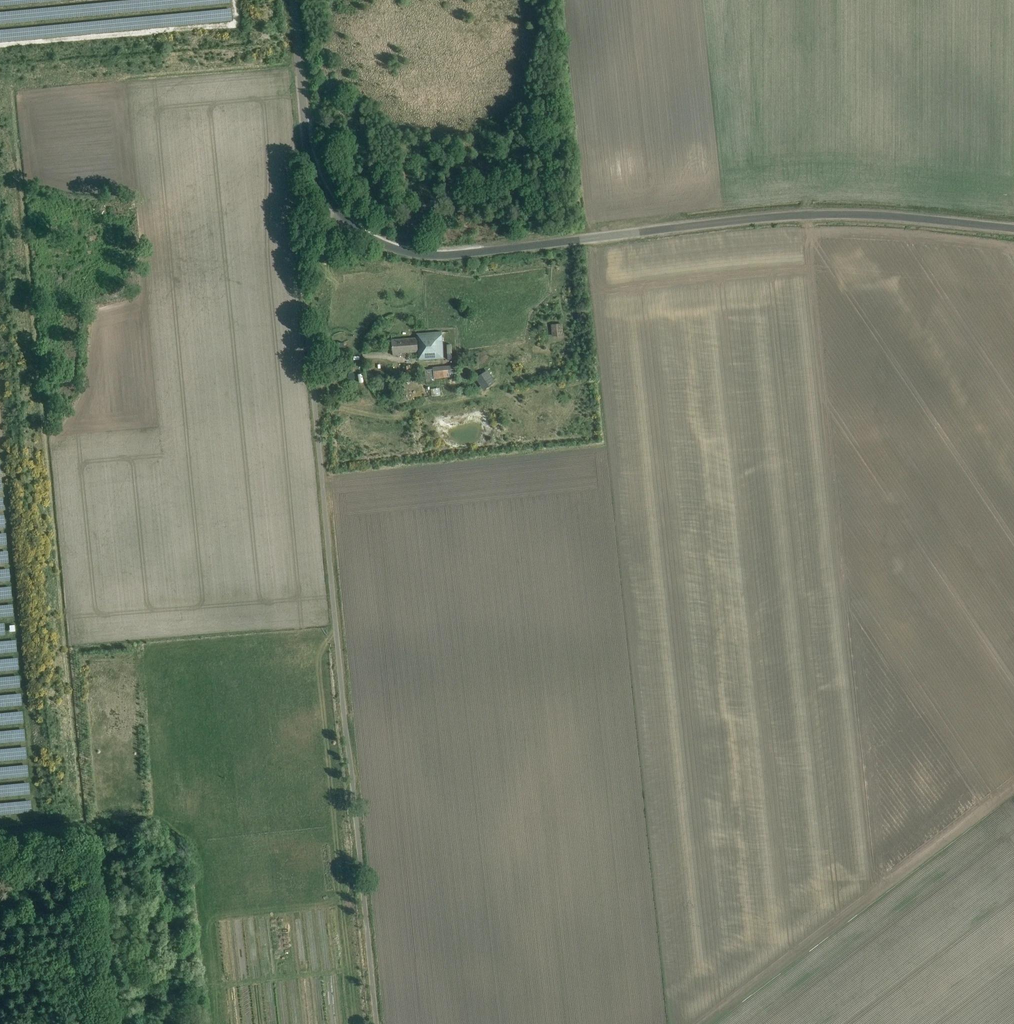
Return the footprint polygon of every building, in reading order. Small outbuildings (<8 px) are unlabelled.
[(562,324),(552,325),(552,337),(563,337),(562,324)] [(402,352),(418,351),(419,360),(444,358),(442,340),(441,331),(417,333),(417,338),(392,339),(393,355),(402,354),(402,352)] [(457,365),(443,367),(433,367),(433,369),(424,370),(425,380),(458,376),(457,365)] [(410,384),(419,383),(418,374),(410,375),(410,384)]
